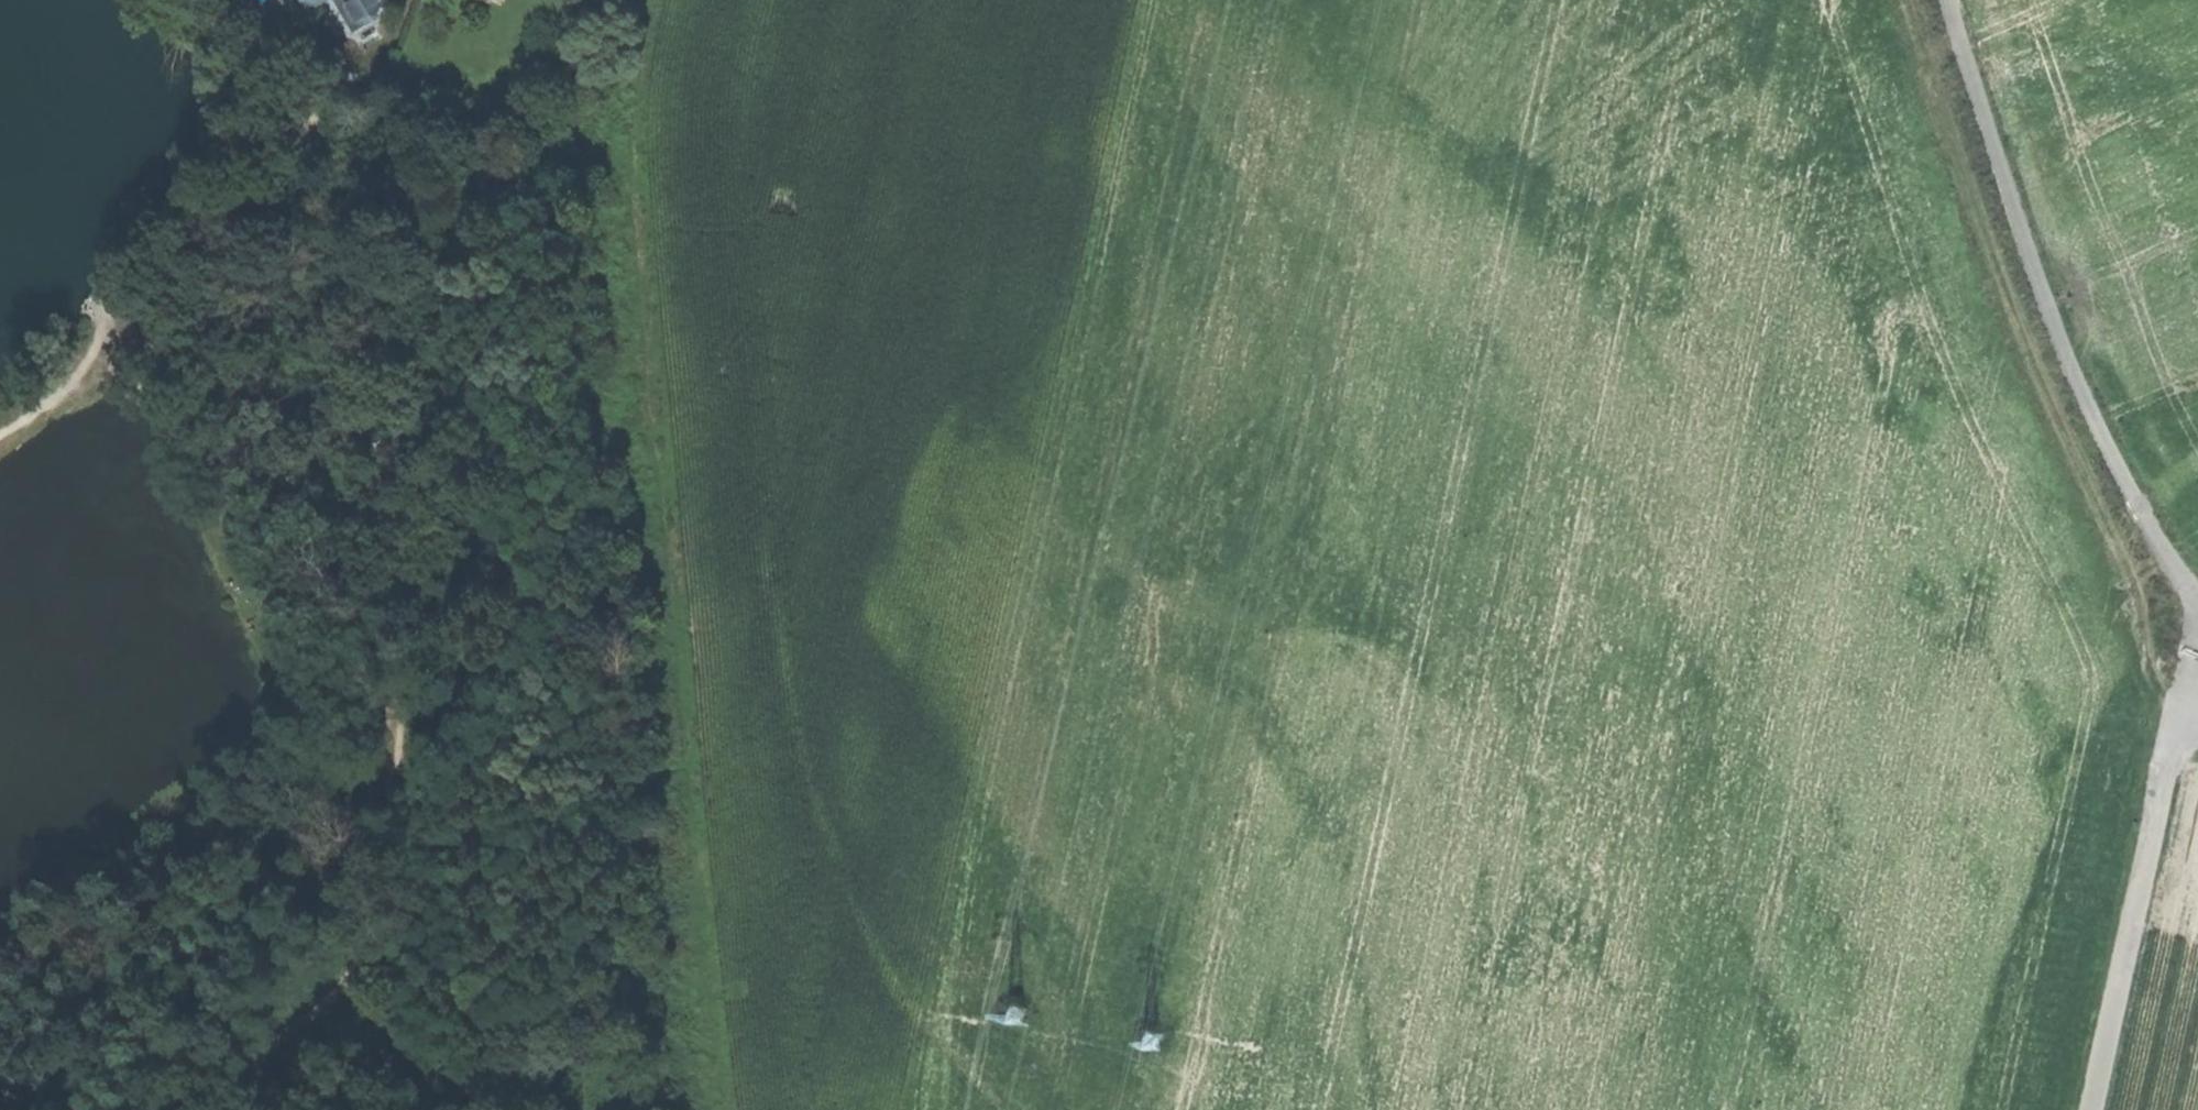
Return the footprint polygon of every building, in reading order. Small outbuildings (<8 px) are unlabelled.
[(345,2),(354,19),(385,4),(383,0),(344,0),(345,2)] [(339,5),(348,22),(354,19),(345,2),(339,5)] [(378,21),(385,4),(354,19),(348,22),(359,30),(378,21)]
